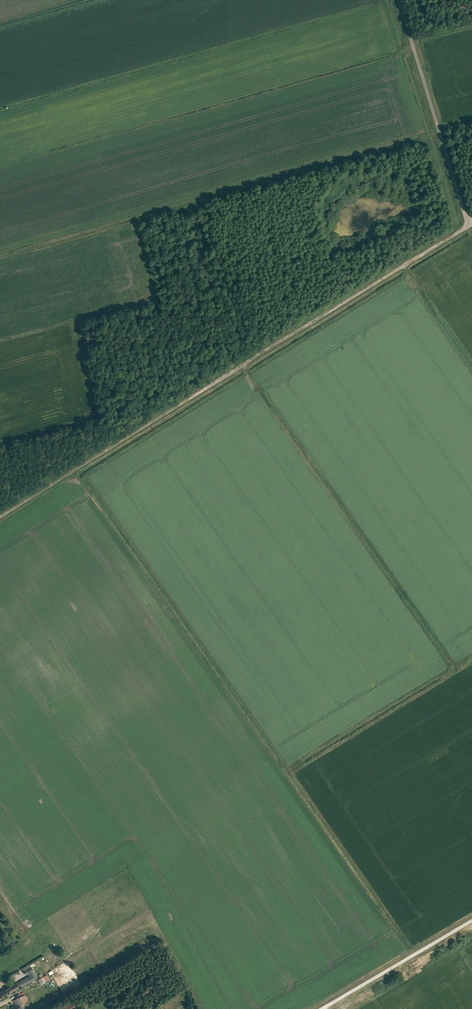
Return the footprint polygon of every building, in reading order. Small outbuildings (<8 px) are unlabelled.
[(370,56),(379,54),(372,31),(364,34),(370,56)] [(40,984),(49,979),(47,975),(38,980),(40,984)] [(8,987),(4,989),(5,990),(0,992),(0,998),(19,988),(24,985),(22,982),(17,984),(16,983),(8,988),(8,987)] [(19,998),(22,1004),(23,1004),(28,1001),(25,995),(19,998)] [(20,1005),(22,1004),(19,998),(19,997),(14,1000),(16,1005),(10,1008),(22,1008),(20,1005)]
